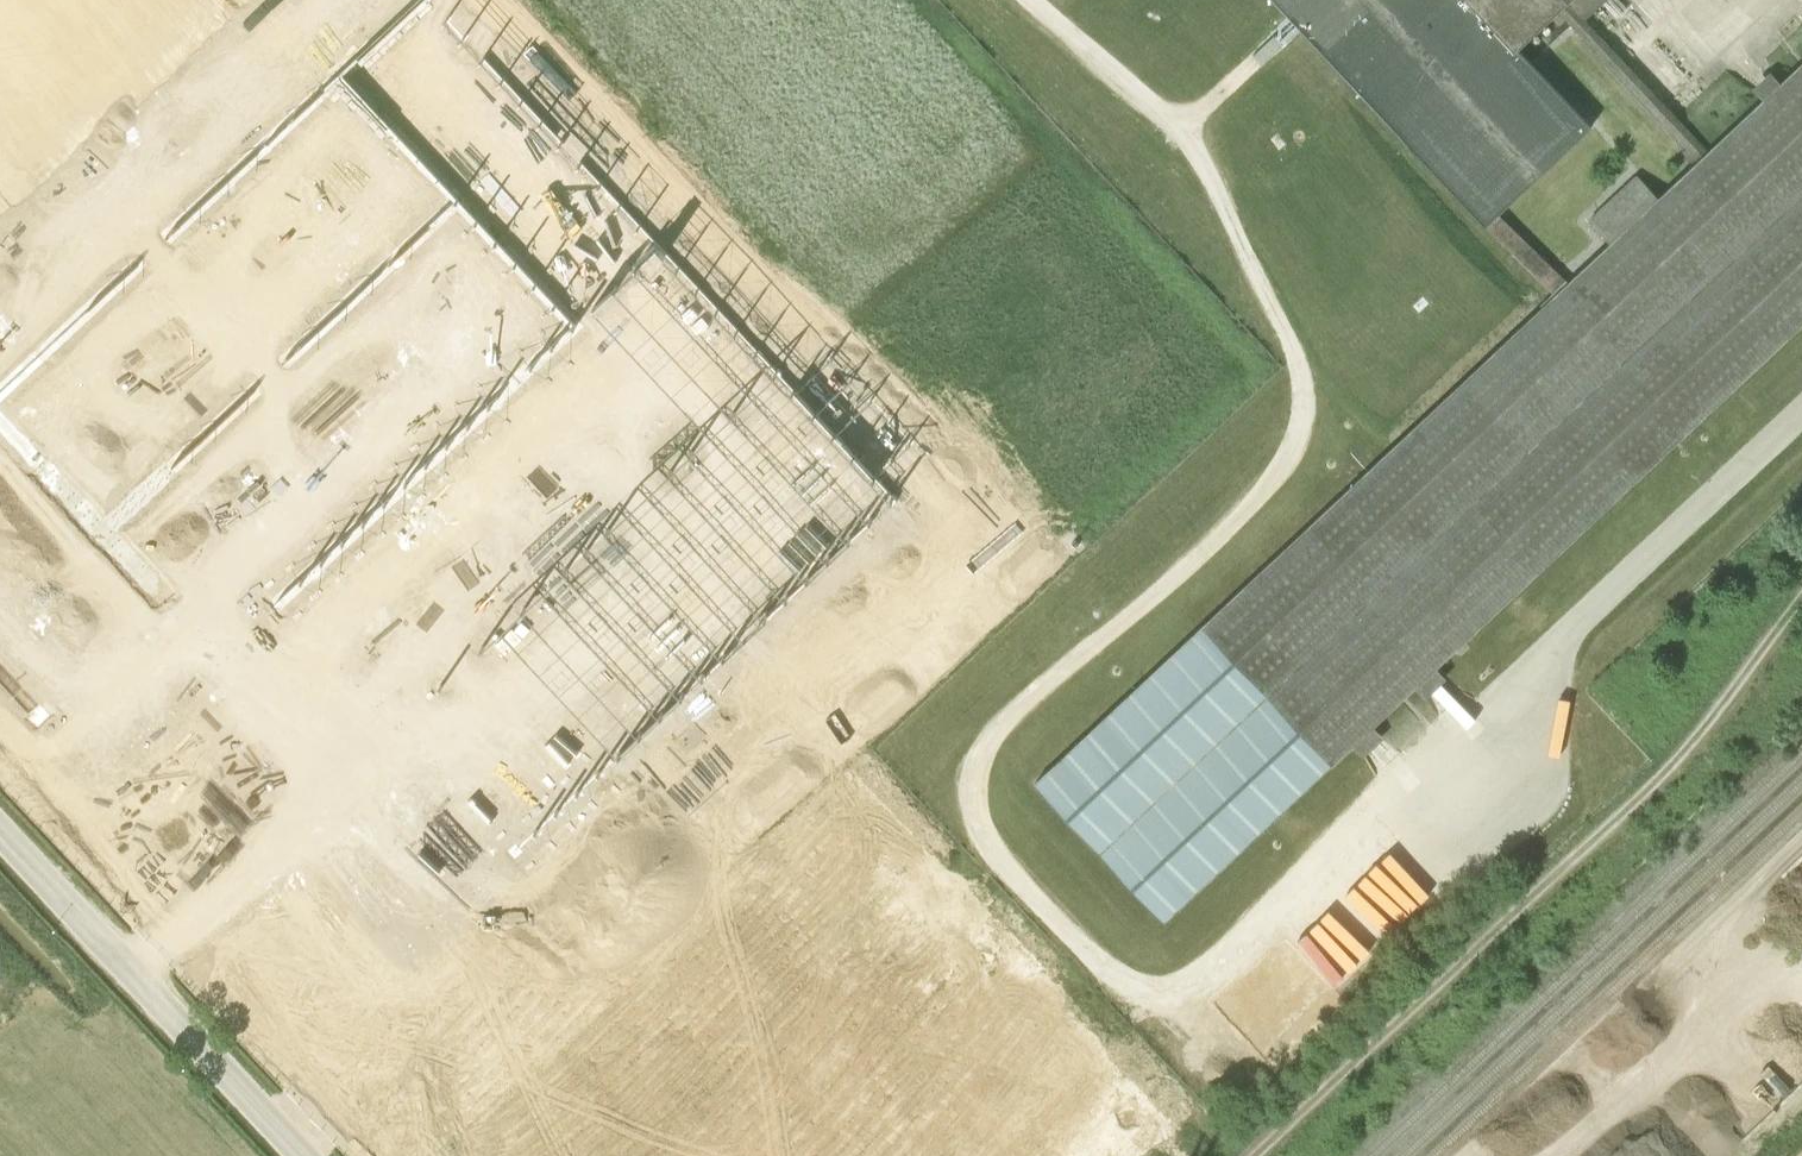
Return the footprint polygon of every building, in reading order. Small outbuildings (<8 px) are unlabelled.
[(1554,293),(1035,781),(1165,919),(1351,744),(1361,755),(1384,735),(1373,724),(1412,686),(1425,697),(1445,676),(1435,666),(1801,322),(1801,61),(1780,82),(1768,70),(1751,87),(1762,98),(1708,149),(1584,17),(1603,0),(1276,0),(1554,293)]
